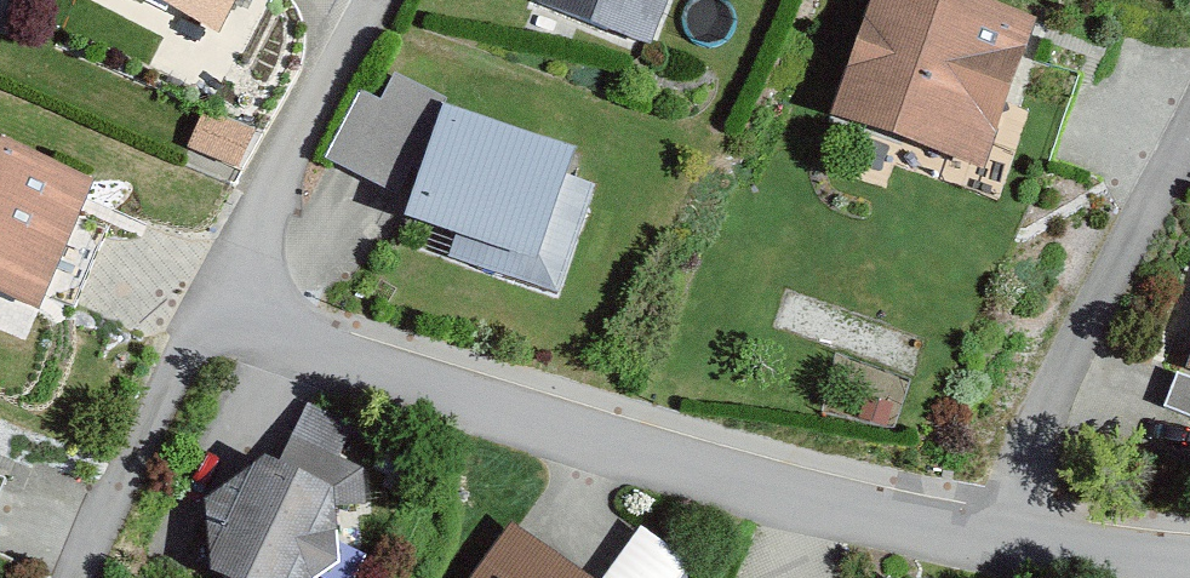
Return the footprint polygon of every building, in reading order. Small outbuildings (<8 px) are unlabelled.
[(214,42),(235,0),(134,0),(214,42)] [(527,7),(645,53),(666,0),(530,0),(527,7)] [(939,0),(870,0),(827,125),(977,177),(1028,31),(939,0)] [(437,110),(391,86),(378,110),(358,99),(322,167),(390,202),(437,110)] [(438,117),(398,229),(450,247),(443,268),(521,296),(568,163),(438,117)] [(0,152),(0,304),(32,318),(87,189),(0,152)] [(1173,383),(1161,417),(1189,428),(1189,389),(1173,383)] [(337,574),(329,517),(362,531),(368,520),(361,480),(337,469),(351,437),(303,416),(276,479),(259,472),(203,512),(209,577),(330,577),(337,574)] [(504,533),(472,577),(566,577),(504,533)] [(639,537),(608,577),(686,577),(689,574),(639,537)]
